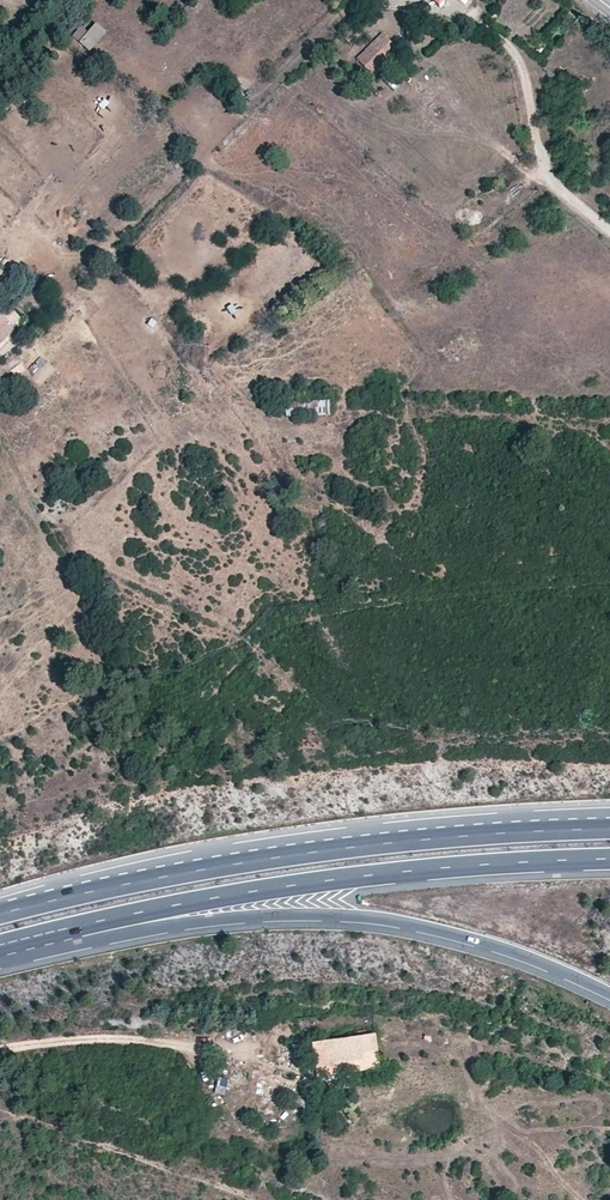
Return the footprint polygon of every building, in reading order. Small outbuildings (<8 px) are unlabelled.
[(78,43),(89,52),(106,33),(96,24),(78,43)] [(341,36),(350,45),(362,34),(352,24),(341,36)] [(372,77),(398,51),(380,34),(355,60),(372,77)] [(99,278),(107,286),(116,276),(108,269),(99,278)] [(15,329),(0,312),(0,344),(15,329)] [(14,312),(7,319),(13,326),(20,319),(14,312)] [(285,401),(286,417),(330,415),(330,399),(285,401)] [(377,1039),(314,1044),(317,1079),(380,1074),(377,1039)] [(217,1079),(216,1096),(226,1096),(227,1079),(217,1079)]
